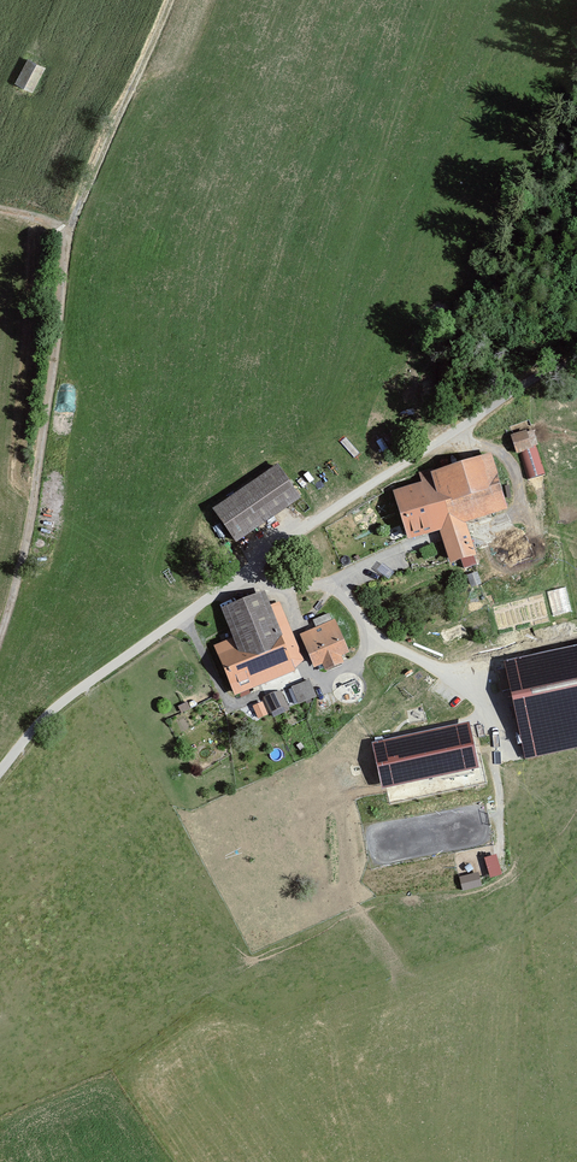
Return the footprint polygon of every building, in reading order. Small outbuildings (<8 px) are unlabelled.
[(44,67),(25,57),(12,83),(31,93),(44,67)] [(527,429),(510,435),(516,454),(533,448),(527,429)] [(420,482),(392,490),(407,539),(442,528),(452,562),(474,555),(464,523),(508,509),(491,454),(434,471),(433,468),(417,473),(420,482)] [(310,502),(284,463),(206,513),(231,552),(310,502)] [(265,591),(220,608),(233,638),(214,646),(234,696),(295,671),(303,661),(280,603),(271,606),(265,591)] [(315,627),(298,634),(313,670),(322,666),(325,672),(344,664),(341,657),(349,654),(334,619),(331,621),(328,613),(312,620),(315,627)] [(506,660),(525,758),(576,747),(576,647),(506,660)] [(332,696),(332,682),(292,682),(292,696),(332,696)] [(270,712),(289,707),(285,688),(265,693),(270,712)] [(264,700),(254,703),(257,716),(268,713),(264,700)] [(469,723),(372,743),(382,790),(479,770),(469,723)] [(491,877),(503,873),(497,852),(485,856),(491,877)] [(478,870),(459,875),(464,890),(483,884),(478,870)]
